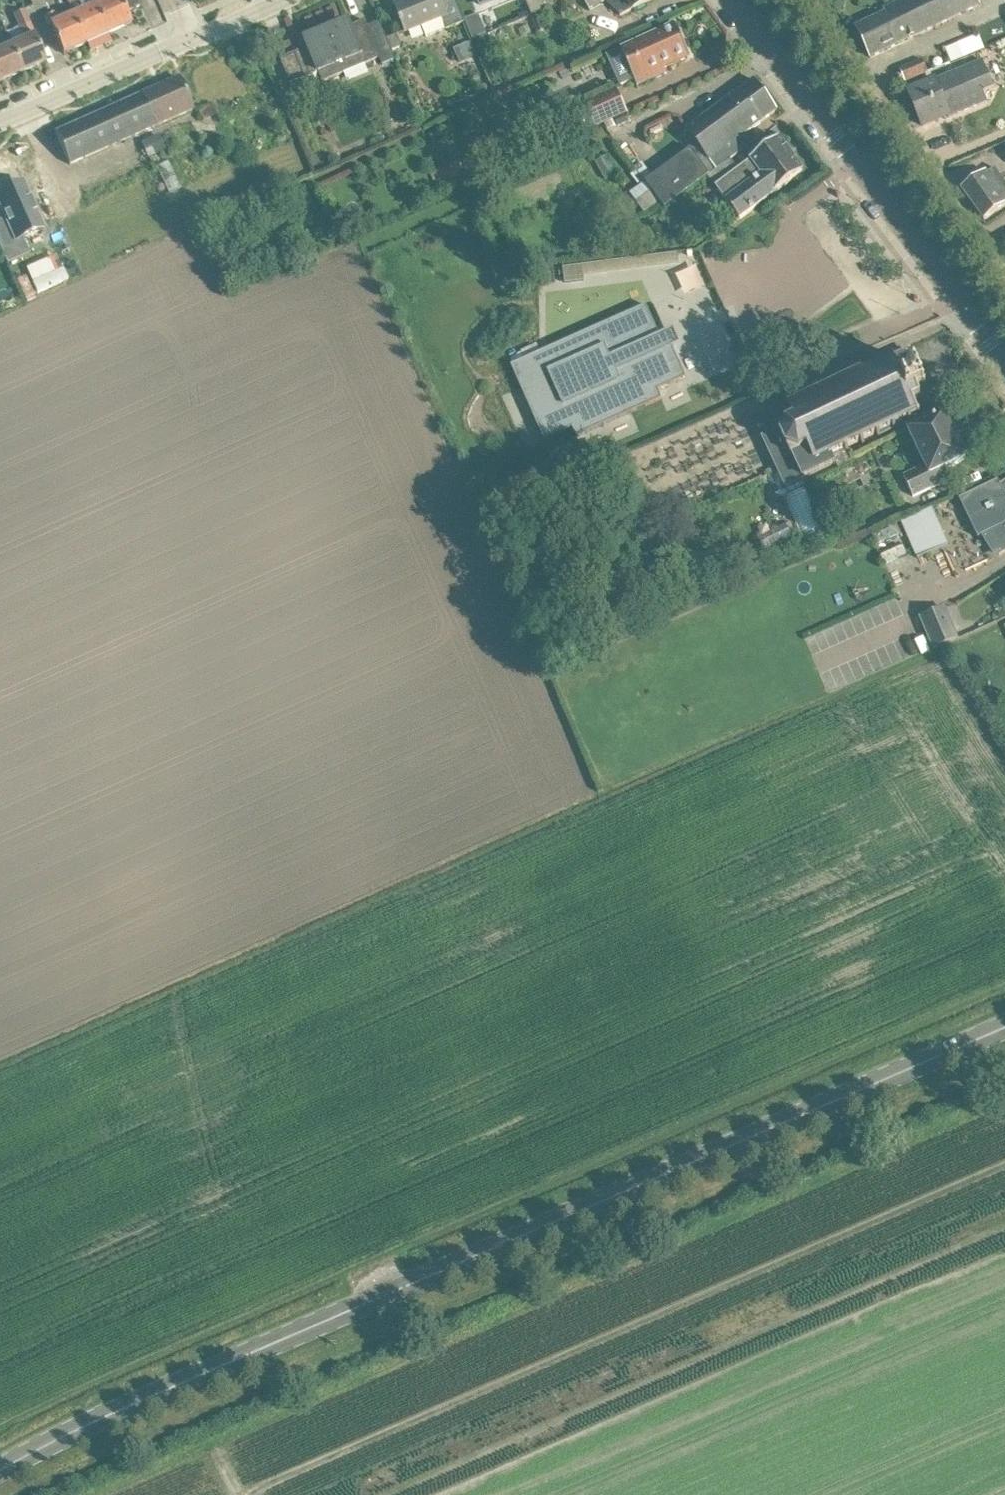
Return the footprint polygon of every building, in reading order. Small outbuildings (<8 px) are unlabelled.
[(96,4),(82,10),(77,0),(67,0),(73,14),(74,14),(86,43),(108,33),(96,4)] [(96,4),(108,33),(131,23),(127,12),(142,6),(140,0),(105,0),(96,4)] [(456,0),(407,0),(395,5),(401,18),(399,19),(401,23),(402,22),(406,31),(440,17),(446,30),(465,22),(460,11),(456,0)] [(543,0),(524,0),(530,15),(538,12),(546,9),(543,0)] [(589,9),(605,1),(607,0),(584,0),(589,9)] [(620,15),(632,9),(642,4),(650,0),(612,0),(620,15)] [(978,6),(975,0),(903,0),(883,9),(885,13),(856,27),(870,58),(978,6)] [(30,24),(23,10),(14,14),(20,28),(30,24)] [(86,43),(74,14),(73,14),(57,21),(53,12),(43,17),(48,27),(51,26),(63,53),(86,43)] [(530,15),(528,16),(535,33),(544,29),(538,12),(530,15)] [(393,53),(392,50),(387,39),(380,21),(368,26),(365,20),(351,26),(350,23),(305,41),(308,47),(280,59),(288,77),(291,85),(319,73),(322,82),(366,64),(381,58),(384,65),(396,61),(393,53)] [(46,61),(38,43),(30,24),(20,28),(25,39),(12,45),(23,71),(46,61)] [(690,57),(675,24),(621,49),(621,51),(608,57),(621,86),(635,79),(637,85),(666,72),(665,68),(690,57)] [(402,46),(397,35),(387,39),(392,50),(402,46)] [(977,35),(944,49),(950,63),(982,49),(977,35)] [(484,38),(475,42),(483,62),(492,59),(484,38)] [(472,42),(454,50),(460,64),(478,56),(472,42)] [(12,45),(0,51),(0,81),(23,71),(12,45)] [(922,60),(900,69),(905,82),(927,72),(922,60)] [(987,101),(983,92),(993,88),(982,60),(908,91),(923,126),(948,115),(949,117),(987,101)] [(68,163),(192,108),(178,77),(55,132),(68,163)] [(748,132),(777,110),(754,79),(738,91),(687,130),(717,170),(730,159),(755,141),(748,132)] [(630,117),(619,94),(579,112),(590,135),(630,117)] [(158,134),(141,141),(148,158),(165,150),(158,134)] [(787,184),(803,172),(779,138),(750,160),(751,160),(738,170),(730,159),(717,170),(711,175),(709,176),(741,219),(756,207),(787,184)] [(666,209),(709,176),(711,175),(691,148),(646,182),(666,209)] [(169,161),(157,167),(169,193),(181,187),(169,161)] [(641,163),(635,167),(646,182),(651,177),(641,163)] [(996,167),(988,172),(987,171),(962,189),(984,219),(1004,203),(1004,179),(996,167)] [(0,223),(0,247),(7,263),(30,253),(22,237),(43,228),(23,182),(19,184),(17,180),(0,187),(0,206),(6,220),(0,223)] [(62,269),(33,282),(37,292),(66,278),(62,269)] [(665,348),(646,305),(511,365),(544,440),(572,428),(576,437),(662,399),(658,390),(686,377),(672,345),(665,348)] [(903,420),(908,431),(929,421),(928,420),(930,419),(931,420),(939,417),(928,393),(927,393),(925,389),(927,385),(923,384),(918,373),(919,370),(915,368),(913,364),(914,364),(907,350),(895,356),(892,355),(891,358),(885,361),(883,357),(880,358),(882,362),(869,368),(867,364),(864,365),(865,367),(852,373),(851,371),(848,373),(850,377),(837,383),(835,379),(832,380),(834,385),(822,391),(819,386),(817,388),(819,392),(806,398),(804,394),(802,394),(800,390),(770,405),(778,423),(767,428),(770,435),(764,438),(786,486),(834,463),(830,455),(845,447),(847,452),(850,450),(848,446),(861,440),(863,444),(866,443),(863,438),(876,432),(878,436),(881,435),(881,434),(893,428),(894,429),(896,428),(894,423),(903,420)] [(966,459),(945,414),(939,417),(931,420),(930,419),(928,420),(929,421),(908,431),(925,467),(903,477),(913,498),(952,479),(947,468),(966,459)] [(999,485),(997,481),(959,499),(978,536),(981,535),(986,544),(991,541),(998,555),(1004,550),(1004,481),(999,485)] [(920,514),(910,519),(920,542),(927,556),(949,546),(932,509),(920,514)] [(893,527),(872,536),(877,549),(899,539),(893,527)] [(791,540),(785,528),(771,535),(777,547),(791,540)] [(934,648),(957,638),(944,607),(921,617),(934,648)]
